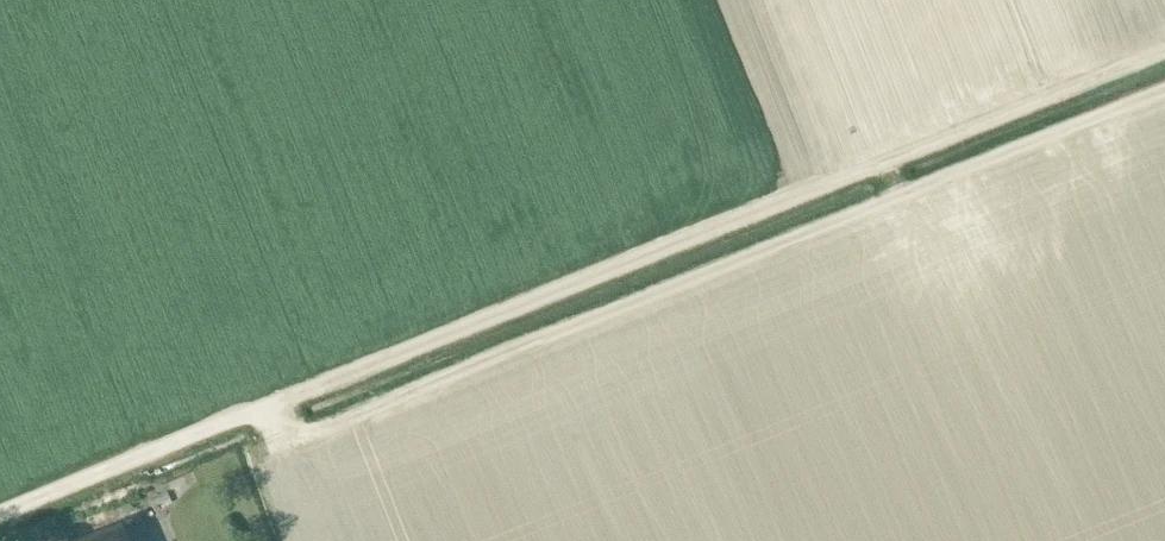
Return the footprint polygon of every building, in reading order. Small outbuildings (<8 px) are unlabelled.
[(131,533),(126,519),(68,540),(135,540),(131,533)]
